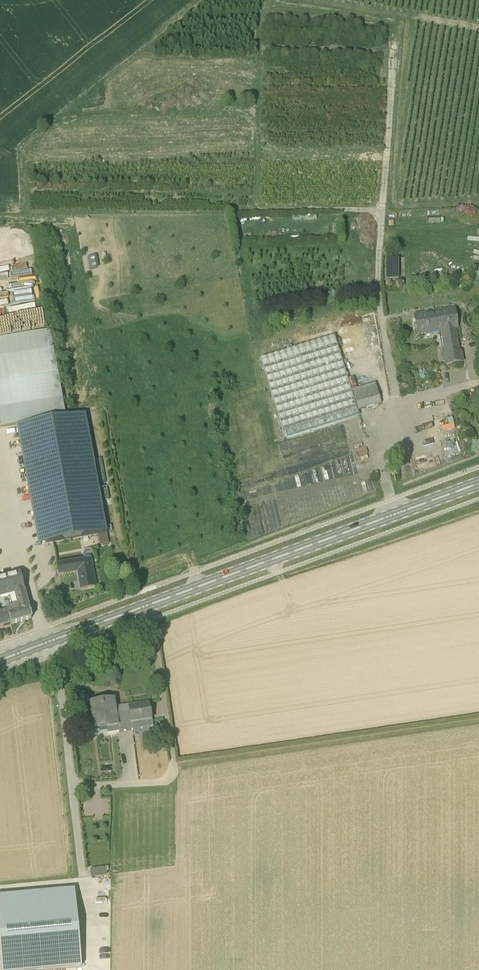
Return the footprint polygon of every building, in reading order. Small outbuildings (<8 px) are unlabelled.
[(399,279),(399,257),(386,257),(386,279),(399,279)] [(459,352),(455,328),(458,327),(455,310),(414,316),(417,334),(442,330),(445,354),(443,354),(444,365),(463,362),(461,351),(459,352)] [(50,330),(0,339),(0,421),(1,428),(26,424),(65,417),(62,398),(50,330)] [(285,439),(344,421),(359,416),(334,336),(261,358),(285,439)] [(358,410),(381,403),(375,383),(352,391),(358,410)] [(65,417),(26,424),(47,543),(106,533),(85,413),(65,417)] [(330,446),(332,459),(342,458),(342,464),(346,463),(347,472),(357,470),(356,459),(351,460),(348,438),(336,440),(337,445),(330,446)] [(83,557),(84,561),(57,565),(59,575),(78,571),(81,588),(95,586),(90,560),(89,556),(83,557)] [(14,594),(17,606),(6,609),(10,625),(31,619),(19,574),(0,579),(0,597),(14,594)] [(125,730),(122,711),(115,712),(114,700),(90,704),(94,729),(116,726),(116,732),(125,730)] [(132,723),(151,720),(149,703),(129,706),(129,710),(122,711),(125,730),(133,729),(132,723)] [(158,762),(158,766),(151,766),(152,774),(165,772),(164,762),(158,762)] [(106,867),(90,869),(91,877),(107,875),(106,867)] [(83,967),(77,892),(0,898),(0,935),(3,969),(49,969),(83,967)]
